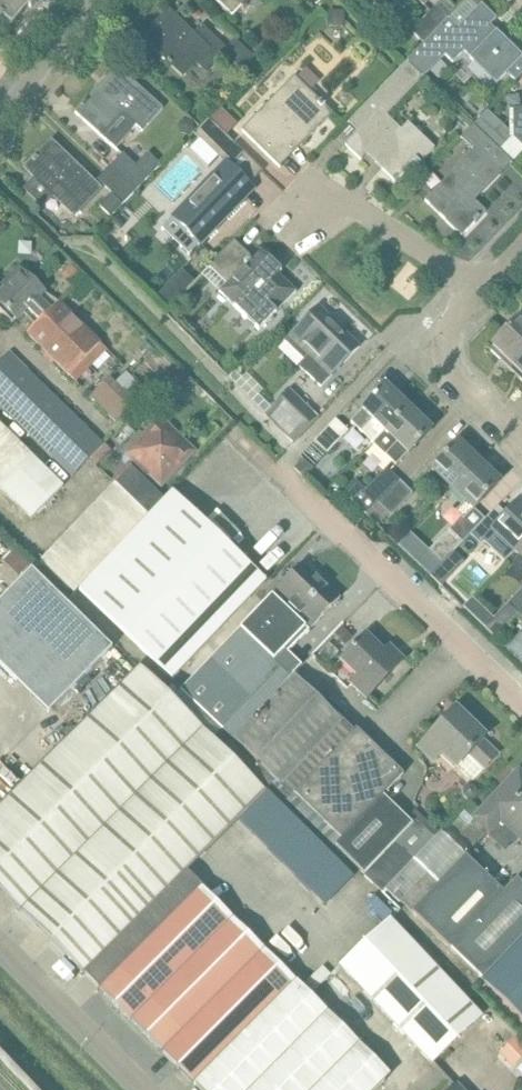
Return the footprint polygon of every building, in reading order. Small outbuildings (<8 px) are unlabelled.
[(1,21),(3,19),(12,26),(27,7),(31,10),(39,0),(0,0),(0,20),(1,21)] [(233,17),(249,0),(215,0),(233,17)] [(407,61),(418,72),(424,77),(445,55),(453,63),(464,52),(497,84),(507,73),(515,81),(521,74),(521,56),(490,25),(497,19),(481,4),(458,28),(448,18),(423,44),(407,61)] [(412,32),(423,44),(448,18),(437,7),(412,32)] [(328,11),(327,27),(344,28),(345,11),(328,11)] [(169,12),(144,37),(183,74),(195,61),(207,73),(226,54),(247,75),(260,62),(240,44),(235,39),(226,48),(205,29),(201,25),(192,34),(169,12)] [(373,96),(352,119),(362,128),(345,145),(360,160),(362,159),(361,158),(369,150),(377,159),(375,162),(393,179),(395,182),(413,163),(417,166),(435,148),(408,122),(401,130),(386,116),(424,77),(418,72),(407,61),(373,96)] [(107,77),(111,80),(100,92),(97,89),(75,113),(104,139),(115,148),(136,125),(143,132),(163,108),(117,66),(107,77)] [(301,146),(332,113),(324,105),(325,104),(321,100),(320,101),(294,76),(242,130),(280,168),(281,167),(273,160),(296,137),(302,143),(300,145),(301,146)] [(219,106),(209,117),(228,135),(238,124),(219,106)] [(473,125),(499,150),(510,138),(510,133),(487,110),(473,125)] [(209,117),(199,127),(194,131),(226,162),(173,217),(184,228),(173,239),(189,255),(215,228),(214,226),(224,215),(226,217),(254,188),(249,184),(263,169),(228,135),(209,117)] [(473,125),(462,137),(475,149),(425,201),(461,236),(486,211),(475,201),(512,163),(499,150),(473,125)] [(31,159),(33,161),(26,169),(36,178),(25,189),(43,207),(54,196),(75,216),(100,188),(78,167),(76,169),(70,163),(72,161),(51,142),(37,157),(35,155),(31,159)] [(137,191),(161,165),(148,153),(136,165),(123,153),(111,166),(137,191)] [(112,217),(137,191),(111,166),(98,179),(111,191),(98,204),(112,217)] [(281,272),(274,265),(259,250),(251,259),(234,241),(208,267),(225,285),(218,292),(258,331),(295,292),(278,275),(281,272)] [(0,301),(0,312),(12,324),(27,310),(39,322),(28,333),(74,380),(90,365),(84,359),(100,343),(59,302),(51,311),(38,298),(44,293),(18,267),(2,283),(10,291),(0,301)] [(318,307),(284,342),(303,361),(299,365),(321,387),(360,347),(333,321),(331,323),(327,319),(329,318),(318,307)] [(513,366),(521,356),(521,320),(520,318),(492,346),(493,347),(490,350),(501,360),(504,357),(513,366)] [(9,352),(0,362),(0,406),(72,477),(104,445),(9,352)] [(513,366),(521,374),(521,356),(513,366)] [(129,410),(130,402),(107,380),(91,396),(117,422),(129,410)] [(373,444),(409,407),(386,385),(363,409),(351,422),(373,444)] [(293,443),(318,418),(289,390),(264,416),(293,443)] [(432,429),(409,407),(373,444),(396,466),(408,453),(432,429)] [(335,419),(314,441),(326,454),(348,431),(335,419)] [(131,468),(115,484),(148,515),(163,499),(157,493),(143,480),(151,472),(161,482),(171,472),(176,472),(181,467),(184,459),(190,452),(160,422),(130,453),(138,460),(131,468)] [(31,519),(63,486),(0,423),(0,488),(31,519)] [(452,489),(478,461),(458,441),(431,469),(452,489)] [(303,459),(294,469),(303,478),(312,468),(303,459)] [(478,461),(452,489),(465,501),(456,512),(464,519),(500,482),(478,461)] [(355,481),(344,493),(366,515),(378,503),(399,480),(386,468),(365,490),(355,481)] [(413,493),(399,480),(378,503),(391,516),(413,493)] [(148,515),(115,484),(41,559),(74,591),(148,515)] [(126,634),(220,537),(173,492),(79,589),(126,634)] [(471,534),(481,544),(485,541),(506,561),(515,551),(521,545),(521,503),(520,501),(507,515),(498,506),(497,506),(485,519),(471,534)] [(428,551),(442,564),(454,552),(464,542),(450,529),(428,551)] [(220,537),(126,634),(172,679),(266,581),(220,537)] [(454,552),(442,564),(431,576),(441,586),(464,562),(454,552)] [(336,600),(322,587),(321,580),(303,563),(181,690),(232,739),(294,675),(302,666),(288,652),(340,598),(339,597),(336,600)] [(0,602),(0,666),(48,713),(112,649),(31,570),(0,602)] [(518,613),(521,610),(521,589),(494,618),(472,597),(463,607),(495,638),(518,613)] [(366,634),(341,660),(358,677),(351,684),(366,698),(399,665),(384,651),(366,634)] [(139,666),(0,806),(0,890),(21,911),(202,729),(139,666)] [(353,731),(294,675),(232,739),(291,796),(294,793),(353,731)] [(442,752),(457,766),(471,780),(496,754),(482,740),(485,737),(456,709),(420,747),(434,760),(442,752)] [(356,728),(353,731),(294,793),(342,839),(383,796),(404,774),(356,728)] [(264,793),(265,792),(202,729),(21,911),(84,974),(237,820),(264,793)] [(521,772),(507,788),(504,785),(473,818),(489,833),(501,820),(521,840),(521,773),(521,772)] [(467,786),(464,790),(464,794),(468,798),(472,798),(475,794),(475,790),(472,786),(467,786)] [(264,793),(237,820),(308,891),(338,861),(282,805),(267,790),(265,792),(264,793)] [(342,839),(335,845),(382,893),(387,888),(440,833),(416,810),(408,819),(383,796),(342,839)] [(466,856),(439,884),(428,873),(401,901),(483,980),(521,939),(521,883),(517,878),(504,892),(466,856)] [(100,990),(131,1021),(227,925),(196,894),(100,990)] [(482,1017),(397,927),(390,920),(340,966),(431,1064),(482,1017)] [(131,1021),(162,1052),(259,956),(229,927),(227,925),(131,1021)] [(483,980),(521,1017),(521,939),(483,980)] [(162,1052),(194,1084),(290,988),(259,956),(162,1052)] [(305,983),(313,992),(331,975),(323,967),(305,983)] [(290,988),(194,1084),(200,1089),(249,1089),(321,1018),(290,988)] [(249,1089),(312,1089),(352,1050),(321,1018),(249,1089)] [(384,1082),(352,1050),(312,1089),(376,1089),(384,1082)]
